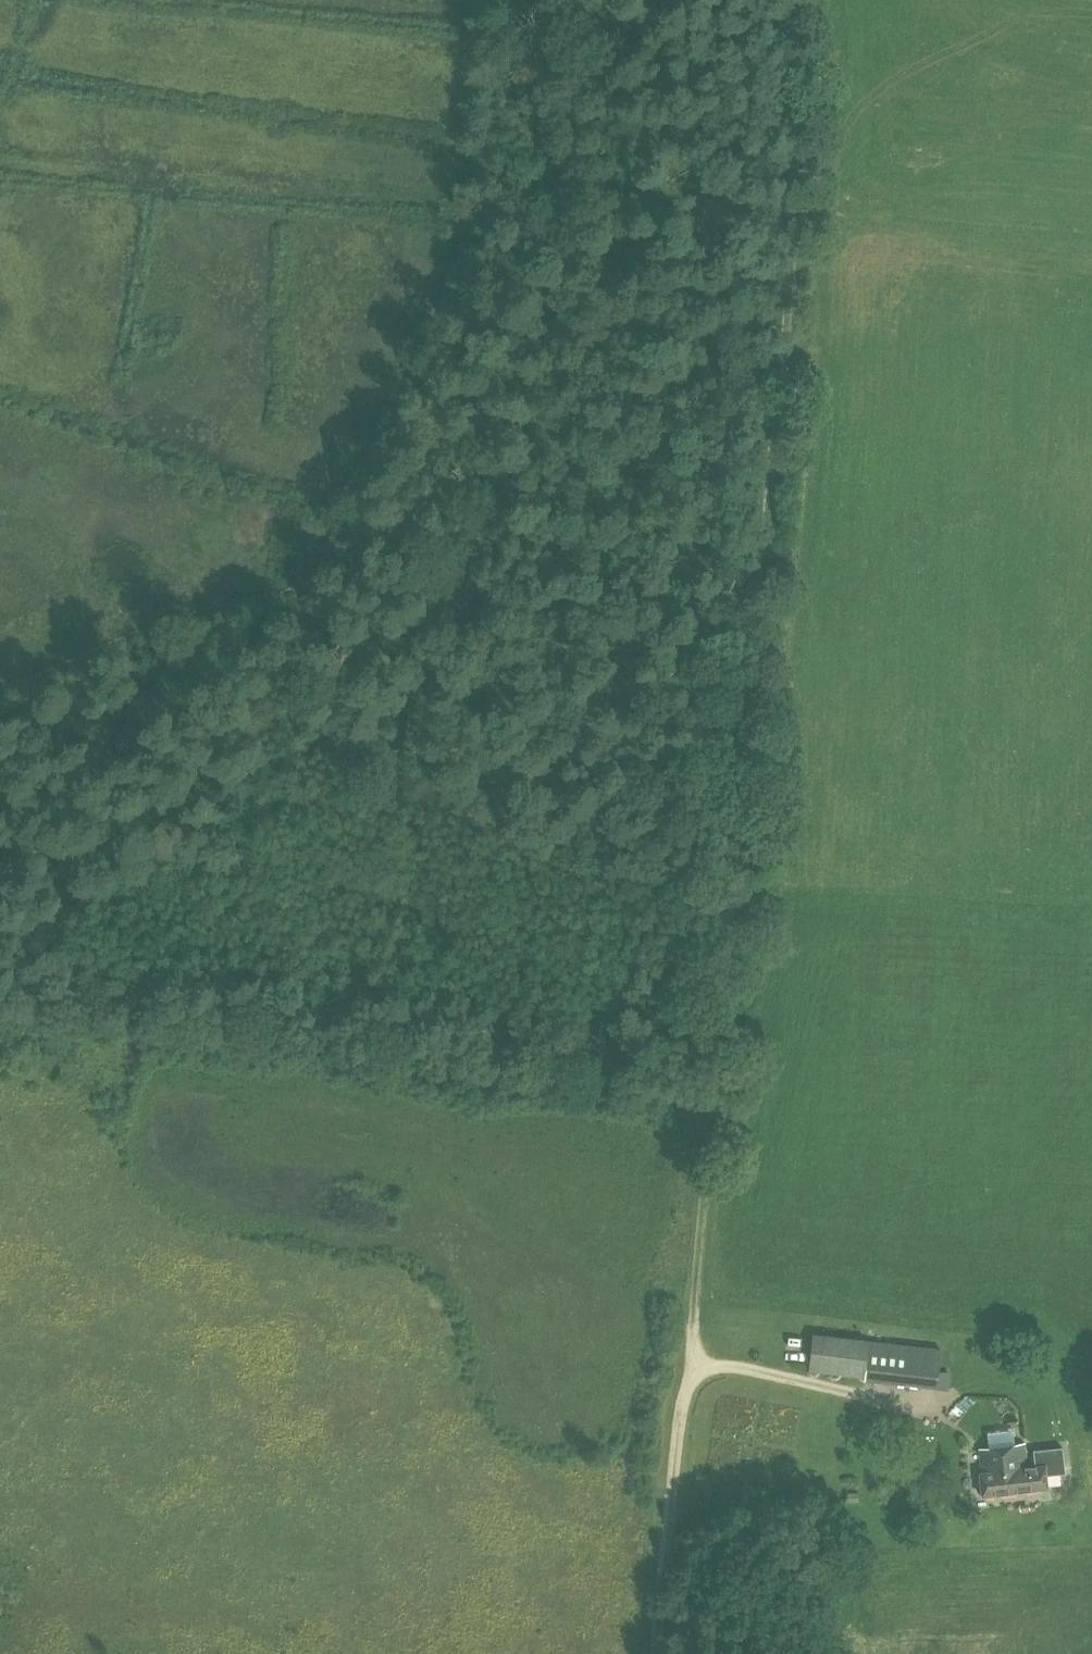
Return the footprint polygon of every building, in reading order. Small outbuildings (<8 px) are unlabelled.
[(939,1372),(942,1346),(813,1333),(809,1369),(865,1375),(865,1378),(919,1384),(921,1371),(939,1372)] [(980,1471),(983,1493),(1048,1486),(1046,1476),(1067,1473),(1063,1447),(1034,1450),(1035,1464),(1027,1465),(1024,1441),(980,1447),(982,1470),(980,1471)] [(858,1492),(846,1492),(846,1501),(858,1501),(858,1492)] [(841,1524),(841,1538),(858,1537),(858,1523),(841,1524)]
